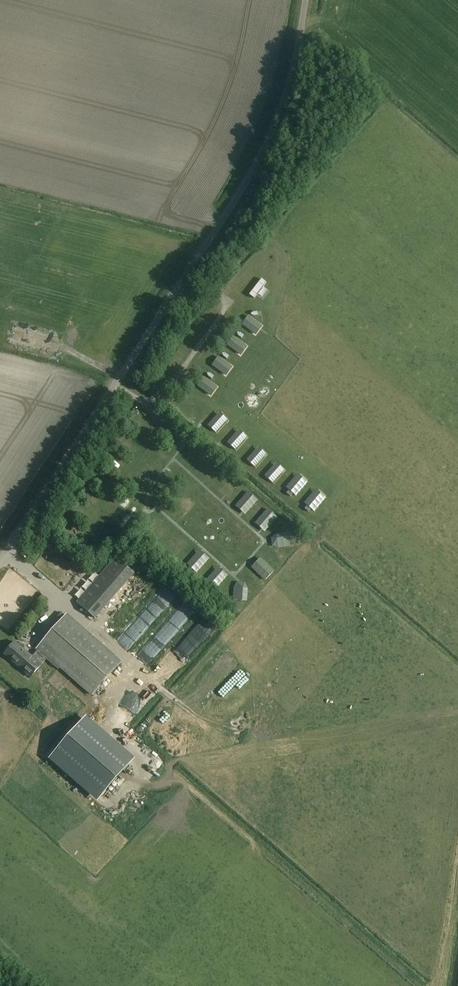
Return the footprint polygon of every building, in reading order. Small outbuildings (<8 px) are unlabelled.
[(155,242),(157,235),(138,229),(135,236),(155,242)] [(259,335),(265,327),(250,316),(244,325),(259,335)] [(243,356),(249,346),(235,338),(229,348),(243,356)] [(219,358),(214,369),(229,377),(234,366),(219,358)] [(200,385),(214,396),(219,388),(206,377),(200,385)] [(210,426),(218,433),(230,420),(222,413),(210,426)] [(238,450),(249,437),(241,430),(230,443),(238,450)] [(249,460),(257,468),(269,456),(261,448),(249,460)] [(210,481),(223,468),(215,461),(203,474),(210,481)] [(278,463),(267,477),(275,483),(286,470),(278,463)] [(297,495),(308,481),(299,475),(289,489),(297,495)] [(229,498),(242,485),(235,478),(222,491),(229,498)] [(308,503),(318,511),(328,498),(318,490),(308,503)] [(185,494),(179,500),(192,511),(198,504),(185,494)] [(239,508),(247,515),(259,501),(251,494),(239,508)] [(269,511),(259,526),(268,532),(278,517),(269,511)] [(158,540),(170,527),(163,520),(151,534),(158,540)] [(277,542),(281,545),(292,532),(289,528),(277,542)] [(293,532),(281,545),(285,549),(297,535),(293,532)] [(177,557),(189,543),(181,537),(169,550),(177,557)] [(188,567),(197,573),(207,559),(199,553),(188,567)] [(129,564),(120,557),(118,559),(116,557),(77,602),(96,619),(141,566),(133,559),(129,564)] [(260,560),(253,568),(266,579),(273,571),(260,560)] [(217,569),(207,583),(215,590),(226,576),(217,569)] [(68,590),(72,584),(66,580),(62,585),(68,590)] [(237,587),(226,599),(234,606),(245,593),(237,587)] [(184,622),(190,617),(185,609),(178,614),(184,622)] [(4,655),(31,678),(48,658),(59,669),(61,667),(93,695),(121,663),(66,615),(37,649),(38,650),(32,657),(15,642),(4,655)] [(210,624),(214,621),(209,615),(192,627),(195,631),(187,637),(193,645),(214,629),(210,624)] [(156,650),(186,624),(179,616),(149,642),(156,650)] [(153,661),(157,656),(145,647),(141,652),(153,661)] [(82,722),(54,754),(102,796),(130,764),(82,722)]
